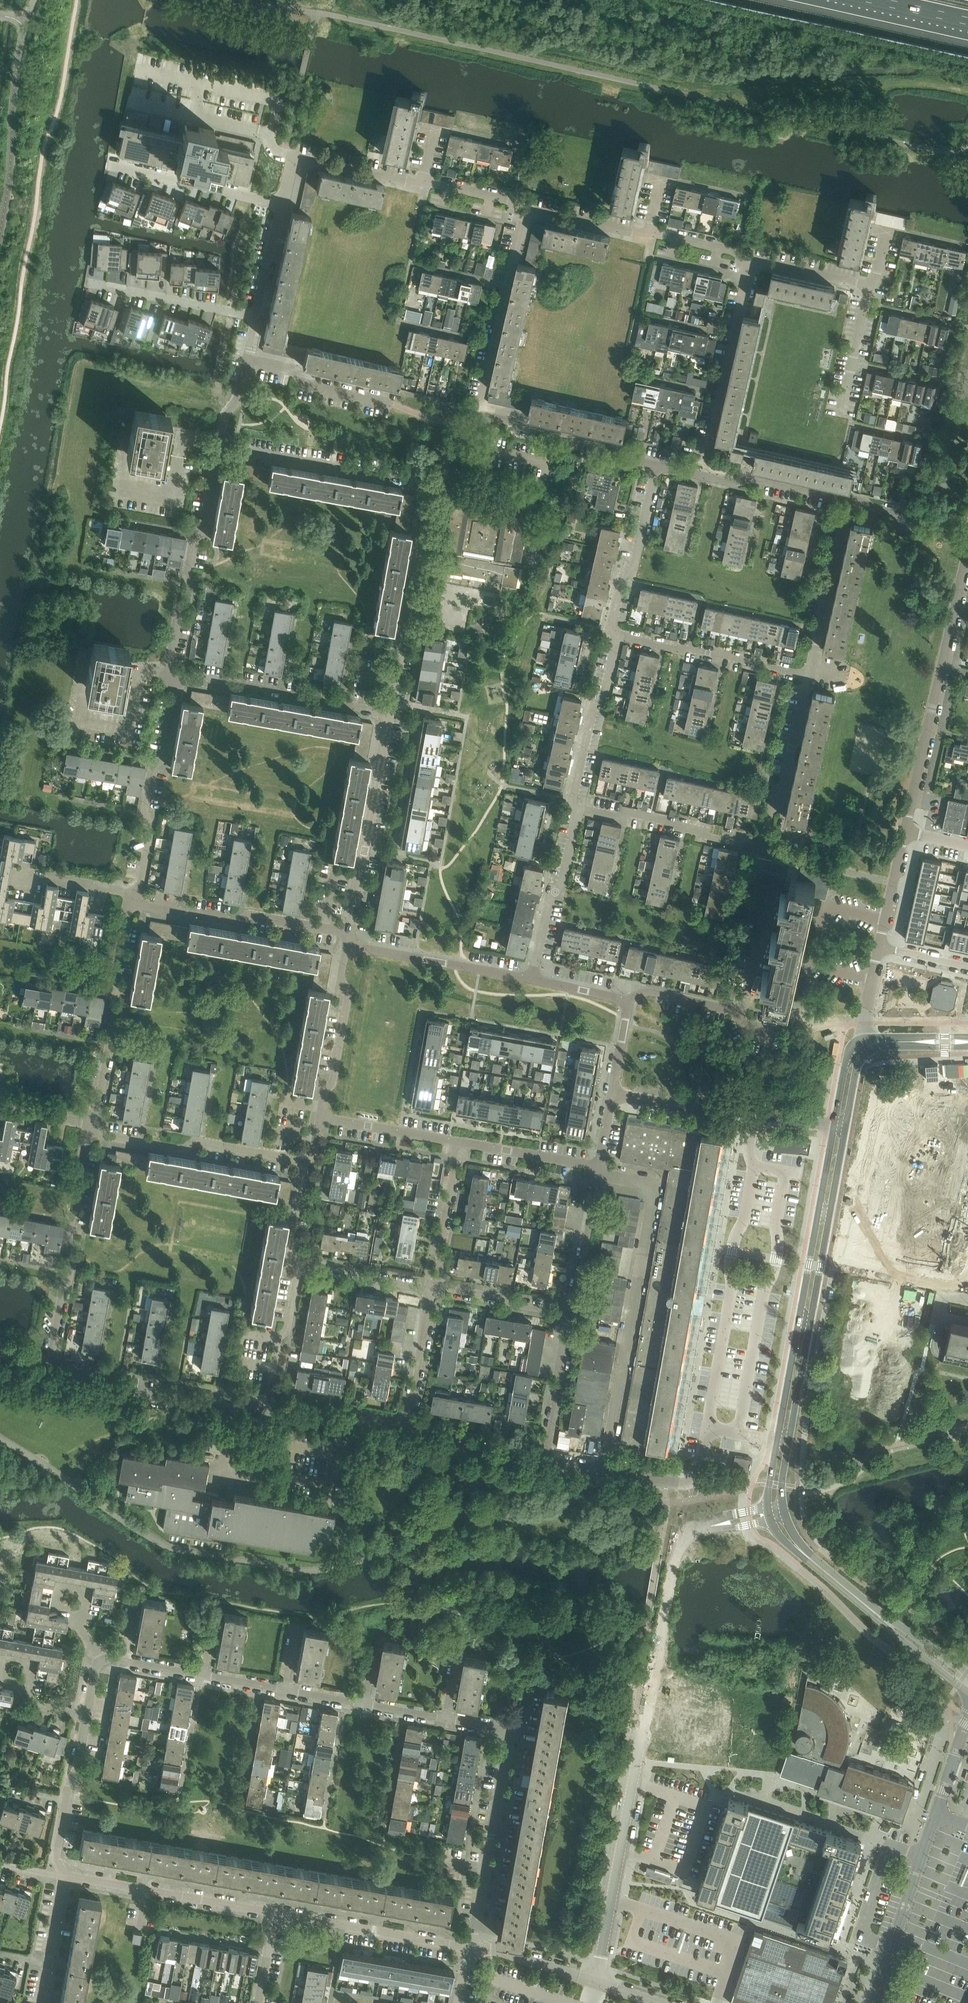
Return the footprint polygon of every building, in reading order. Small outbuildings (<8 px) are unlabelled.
[(415,91),(413,100),(398,97),(401,98),(392,137),(387,154),(385,154),(385,155),(408,160),(409,159),(407,159),(416,119),(423,121),(425,109),(423,109),(427,94),(415,91)] [(423,121),(429,122),(431,110),(425,109),(423,121)] [(125,122),(118,152),(127,154),(128,151),(140,154),(139,157),(155,161),(156,158),(168,160),(167,163),(175,165),(190,169),(204,172),(218,175),(226,177),(238,180),(247,182),(256,142),(220,134),(220,136),(213,134),(214,130),(199,126),(192,125),(179,122),(176,133),(175,137),(160,133),(161,130),(163,118),(150,115),(147,127),(146,130),(131,126),(132,123),(134,111),(128,110),(125,122)] [(438,112),(431,110),(429,122),(435,124),(438,112)] [(441,125),(443,113),(438,112),(435,124),(441,125)] [(449,114),(443,113),(441,125),(447,126),(449,114)] [(449,114),(447,126),(453,128),(455,116),(449,114)] [(447,151),(462,154),(466,139),(451,135),(447,151)] [(480,142),(466,139),(462,154),(476,157),(480,142)] [(476,157),(491,161),(494,145),(480,142),(476,157)] [(626,150),(618,187),(613,205),(611,205),(634,211),(635,210),(632,209),(642,170),(648,171),(651,160),(649,159),(651,144),(641,142),(638,151),(624,147),(624,149),(626,150)] [(514,149),(494,145),(491,161),(490,166),(498,168),(499,163),(510,165),(514,149)] [(657,161),(651,160),(648,171),(654,173),(657,161)] [(654,173),(660,174),(663,162),(657,161),(654,173)] [(666,175),(669,164),(663,162),(660,174),(666,175)] [(666,175),(672,177),(675,165),(669,164),(666,175)] [(681,167),(675,165),(672,177),(679,178),(681,167)] [(348,197),(352,178),(320,171),(320,174),(318,181),(317,187),(316,190),(348,197)] [(308,172),(306,178),(318,181),(320,174),(308,172)] [(318,181),(306,178),(305,184),(317,187),(318,181)] [(380,204),(384,185),(352,178),(348,197),(380,204)] [(117,207),(124,186),(113,182),(112,184),(106,182),(100,200),(117,207)] [(316,192),(316,190),(317,187),(305,184),(303,190),(316,192)] [(134,213),(140,194),(135,192),(135,190),(124,186),(117,207),(134,213)] [(674,202),(689,205),(692,190),(677,186),(674,202)] [(302,196),(314,198),(316,192),(303,190),(302,196)] [(707,193),(692,190),(689,205),(703,209),(707,193)] [(146,191),(138,213),(155,220),(164,195),(152,191),(152,193),(146,191)] [(721,196),(707,193),(703,209),(717,212),(721,196)] [(853,201),(844,238),(840,255),(838,254),(838,256),(861,262),(863,252),(861,251),(868,221),(875,223),(878,211),(876,211),(878,195),(867,193),(865,202),(851,199),(850,201),(853,201)] [(164,195),(155,220),(172,226),(180,203),(174,201),(175,199),(164,195)] [(301,202),(313,204),(314,198),(302,196),(301,202)] [(721,196),(717,212),(736,216),(740,200),(721,196)] [(190,223),(197,203),(186,199),(179,219),(190,223)] [(301,202),(299,207),(311,210),(313,204),(301,202)] [(202,227),(210,204),(209,204),(208,207),(197,203),(190,223),(202,227)] [(214,228),(221,208),(210,204),(202,227),(203,224),(214,228)] [(299,207),(298,213),(310,216),(311,210),(299,207)] [(226,232),(233,213),(221,208),(214,228),(226,232)] [(884,213),(878,211),(875,223),(881,224),(884,213)] [(292,212),(285,244),(303,248),(310,216),(298,213),(292,212)] [(437,212),(432,234),(442,236),(443,231),(447,214),(437,212)] [(881,224),(887,225),(890,214),(884,213),(881,224)] [(447,214),(443,231),(453,234),(457,216),(447,214)] [(896,215),(890,214),(887,225),(893,227),(896,215)] [(893,227),(899,228),(902,217),(896,215),(893,227)] [(457,216),(453,234),(463,236),(467,219),(457,216)] [(670,216),(668,224),(682,228),(684,220),(670,216)] [(908,218),(902,217),(899,228),(905,230),(908,218)] [(467,219),(463,236),(473,238),(477,221),(467,219)] [(473,238),(472,243),(481,245),(482,240),(486,223),(477,221),(473,238)] [(543,241),(574,248),(579,229),(547,222),(546,226),(545,232),(543,238),(543,241)] [(486,223),(482,240),(492,243),(496,225),(486,223)] [(534,223),(533,229),(545,232),(546,226),(534,223)] [(543,238),(545,232),(533,229),(531,235),(543,238)] [(579,229),(574,248),(606,255),(610,237),(579,229)] [(531,235),(530,241),(542,244),(543,241),(543,238),(531,235)] [(900,253),(915,257),(919,241),(904,237),(900,253)] [(541,250),(542,244),(530,241),(529,247),(541,250)] [(919,241),(915,257),(914,262),(928,266),(933,244),(919,241)] [(109,246),(110,243),(92,242),(91,246),(90,265),(96,266),(96,268),(108,269),(109,246)] [(494,248),(501,251),(503,245),(496,242),(494,248)] [(126,268),(127,248),(121,248),(121,244),(110,243),(109,246),(108,269),(119,270),(120,268),(126,268)] [(285,244),(277,276),(296,280),(303,248),(285,244)] [(942,269),(944,263),(947,247),(933,244),(928,266),(942,269)] [(529,247),(527,253),(539,255),(541,250),(529,247)] [(966,251),(947,247),(944,263),(962,267),(966,251)] [(131,250),(129,274),(136,274),(135,276),(147,277),(149,251),(131,250)] [(149,251),(147,277),(159,278),(159,276),(165,276),(167,253),(149,251)] [(538,261),(539,255),(527,253),(526,259),(538,261)] [(526,259),(525,264),(537,267),(538,261),(526,259)] [(182,284),(183,263),(171,262),(169,283),(182,284)] [(476,273),(493,277),(496,267),(478,262),(476,273)] [(193,288),(195,264),(183,263),(182,284),(193,284),(193,288)] [(525,264),(518,263),(511,295),(529,299),(537,267),(525,264)] [(659,281),(671,284),(675,266),(663,263),(659,281)] [(205,289),(207,268),(195,267),(196,264),(195,264),(193,288),(205,289)] [(687,268),(675,266),(671,284),(670,289),(682,292),(683,286),(687,268)] [(218,290),(219,269),(207,268),(205,289),(218,290)] [(683,286),(695,289),(699,271),(687,268),(683,286)] [(424,270),(420,287),(430,290),(434,273),(424,270)] [(710,274),(699,271),(695,289),(706,291),(710,274)] [(434,273),(430,290),(440,292),(444,275),(434,273)] [(736,443),(746,401),(770,293),(830,307),(834,287),(773,273),(769,290),(757,287),(755,300),(763,302),(760,320),(744,316),(716,441),(733,445),(730,455),(743,458),(745,450),(757,452),(754,467),(850,489),(855,470),(736,443)] [(722,276),(710,274),(706,291),(705,297),(723,301),(727,284),(721,282),(722,276)] [(440,292),(439,296),(448,298),(449,294),(453,277),(444,275),(440,292)] [(289,310),(296,280),(277,276),(270,306),(289,310)] [(453,277),(449,294),(459,296),(463,279),(453,277)] [(463,279),(459,296),(469,299),(473,281),(463,279)] [(473,281),(469,299),(479,301),(478,307),(487,309),(491,290),(482,288),(483,284),(473,281)] [(950,309),(956,311),(961,291),(955,290),(950,309)] [(841,293),(839,301),(845,303),(847,294),(841,293)] [(913,294),(911,307),(919,308),(921,295),(913,294)] [(523,330),(529,299),(511,295),(504,326),(523,330)] [(669,295),(666,314),(672,315),(675,296),(669,295)] [(904,305),(905,297),(897,296),(895,303),(904,305)] [(94,327),(102,303),(91,299),(90,301),(85,299),(78,318),(77,322),(94,327)] [(656,310),(658,300),(649,299),(647,308),(656,310)] [(105,331),(107,327),(112,329),(119,310),(113,308),(113,306),(102,303),(94,327),(105,331)] [(289,310),(270,306),(263,338),(265,338),(271,340),(277,341),(281,342),(289,310)] [(134,335),(142,311),(131,307),(130,309),(124,307),(117,329),(134,335)] [(448,307),(446,326),(457,328),(459,316),(455,316),(456,308),(448,307)] [(424,323),(432,324),(434,310),(426,309),(424,323)] [(151,341),(158,318),(153,316),(153,314),(142,311),(134,335),(151,341)] [(176,318),(164,314),(158,334),(169,338),(176,318)] [(710,314),(709,321),(717,322),(718,314),(710,314)] [(896,333),(900,316),(890,314),(886,331),(896,333)] [(910,318),(900,316),(896,333),(906,335),(910,318)] [(188,319),(188,318),(187,322),(176,318),(169,338),(181,341),(188,319)] [(920,321),(910,318),(906,335),(916,338),(920,321)] [(200,322),(188,319),(181,341),(181,342),(182,338),(193,342),(200,322)] [(929,323),(920,321),(916,338),(925,340),(929,323)] [(212,326),(200,322),(193,342),(205,346),(212,326)] [(646,340),(658,342),(662,324),(650,322),(646,340)] [(939,325),(929,323),(925,340),(935,342),(939,325)] [(674,327),(662,324),(658,342),(670,345),(674,327)] [(939,325),(935,342),(945,345),(949,327),(939,325)] [(516,361),(523,330),(504,326),(497,357),(516,361)] [(685,330),(674,327),(670,345),(669,350),(680,352),(685,330)] [(410,329),(406,346),(417,348),(421,331),(410,329)] [(697,332),(685,330),(680,352),(692,355),(697,332)] [(426,351),(430,333),(421,331),(417,348),(426,351)] [(712,360),(717,340),(708,338),(709,335),(697,332),(692,355),(704,358),(704,359),(712,360)] [(440,335),(430,333),(426,351),(436,353),(440,335)] [(446,355),(450,338),(440,335),(436,353),(446,355)] [(268,352),(271,340),(265,338),(262,350),(268,352)] [(446,355),(456,357),(460,340),(450,338),(446,355)] [(268,352),(274,353),(277,341),(271,340),(268,352)] [(470,342),(460,340),(456,357),(466,360),(470,342)] [(283,342),(281,342),(277,341),(274,353),(280,354),(283,342)] [(280,354),(286,356),(288,344),(283,342),(280,354)] [(286,356),(292,357),(294,345),(288,344),(286,356)] [(292,357),(297,358),(300,346),(294,345),(292,357)] [(306,348),(300,346),(297,358),(303,360),(306,348)] [(302,366),(334,374),(338,355),(306,347),(306,348),(303,360),(302,366)] [(334,374),(365,381),(370,362),(338,355),(334,374)] [(491,390),(498,391),(503,392),(509,394),(516,361),(497,357),(490,389),(491,390)] [(401,369),(370,362),(365,381),(397,388),(401,369)] [(709,378),(695,377),(695,371),(689,371),(688,383),(708,385),(709,378)] [(872,395),(873,390),(883,392),(887,375),(877,372),(876,374),(867,372),(863,392),(872,395)] [(896,377),(887,375),(883,392),(893,394),(896,377)] [(892,398),(901,401),(906,379),(896,377),(893,394),(892,398)] [(911,403),(916,381),(906,379),(901,401),(911,403)] [(645,401),(649,383),(637,380),(633,398),(645,401)] [(921,405),(922,401),(926,383),(916,381),(911,403),(921,405)] [(645,401),(657,403),(661,386),(649,383),(645,401)] [(936,386),(926,383),(922,401),(932,403),(936,386)] [(667,412),(668,406),(672,388),(661,386),(657,403),(655,409),(667,412)] [(668,406),(680,409),(684,391),(672,388),(668,406)] [(488,402),(495,403),(498,391),(491,390),(488,402)] [(498,391),(495,403),(501,404),(503,392),(498,391)] [(684,391),(680,409),(679,415),(696,419),(700,401),(694,400),(696,394),(684,391)] [(509,394),(503,392),(501,404),(506,406),(509,394)] [(509,394),(506,406),(513,407),(515,395),(509,394)] [(521,396),(515,395),(513,407),(518,408),(521,396)] [(521,396),(518,408),(524,410),(527,398),(521,396)] [(524,410),(530,411),(532,399),(527,398),(524,410)] [(530,411),(528,417),(560,424),(564,405),(533,398),(532,399),(530,411)] [(596,413),(564,405),(560,424),(592,431),(596,413)] [(140,409),(131,457),(157,461),(165,414),(140,409)] [(866,412),(865,421),(876,422),(877,414),(866,412)] [(596,413),(592,431),(624,438),(628,420),(596,413)] [(887,419),(886,427),(916,431),(917,423),(887,419)] [(749,440),(758,442),(760,433),(751,431),(749,440)] [(863,431),(859,448),(870,450),(874,433),(863,431)] [(874,433),(870,450),(879,453),(883,436),(874,433)] [(883,436),(879,453),(889,455),(893,438),(883,436)] [(889,455),(888,459),(898,461),(899,457),(903,440),(893,438),(889,455)] [(898,461),(897,465),(907,467),(907,463),(908,459),(912,442),(903,440),(899,457),(898,461)] [(908,459),(907,463),(918,465),(919,462),(923,445),(912,442),(908,459)] [(237,476),(243,477),(244,477),(246,464),(240,463),(239,466),(237,476)] [(250,478),(252,465),(246,464),(244,477),(250,478)] [(237,476),(239,466),(231,465),(229,474),(237,476)] [(256,479),(258,466),(252,465),(250,478),(256,479)] [(271,465),(270,469),(268,481),(267,485),(301,491),(304,471),(271,465)] [(262,480),(264,467),(258,466),(256,479),(262,480)] [(268,481),(270,469),(264,467),(262,480),(268,481)] [(614,475),(582,468),(581,471),(582,472),(582,468),(589,470),(586,483),(588,483),(587,486),(601,489),(599,498),(597,497),(595,508),(614,512),(619,486),(612,484),(614,475)] [(333,497),(336,477),(304,471),(301,491),(333,497)] [(217,506),(237,510),(243,477),(237,476),(229,474),(223,473),(217,506)] [(365,503),(369,483),(336,477),(333,497),(365,503)] [(679,481),(677,492),(696,496),(698,485),(679,481)] [(369,483),(365,503),(398,509),(398,506),(400,500),(401,493),(402,489),(369,483)] [(694,505),(696,496),(677,492),(675,500),(694,505)] [(414,495),(401,493),(400,500),(412,502),(414,495)] [(736,505),(755,509),(757,499),(738,494),(736,505)] [(444,550),(452,552),(451,555),(449,555),(446,572),(447,572),(447,571),(454,573),(454,574),(454,573),(462,574),(462,575),(462,573),(470,574),(470,575),(470,574),(478,575),(478,576),(478,575),(485,577),(485,579),(486,579),(486,578),(493,580),(493,581),(494,581),(494,580),(501,581),(501,585),(516,588),(516,587),(515,587),(516,581),(517,582),(517,581),(516,581),(517,574),(518,574),(518,573),(517,573),(518,568),(519,568),(519,567),(508,565),(509,562),(520,564),(520,563),(519,563),(522,548),(525,533),(527,518),(528,518),(528,517),(514,515),(516,504),(512,504),(512,505),(505,503),(506,503),(505,503),(498,502),(499,501),(498,501),(498,502),(491,501),(492,500),(491,500),(491,501),(484,500),(484,499),(484,500),(477,498),(470,497),(470,496),(469,497),(463,496),(463,495),(460,495),(458,505),(452,504),(452,505),(444,550)] [(398,506),(411,508),(412,502),(400,500),(398,506)] [(692,514),(694,505),(675,500),(673,510),(692,514)] [(753,518),(755,509),(736,505),(734,514),(753,518)] [(231,543),(237,510),(217,506),(211,539),(231,543)] [(397,512),(410,514),(411,508),(398,506),(398,509),(397,512)] [(797,508),(794,518),(813,522),(815,512),(797,508)] [(690,523),(692,514),(673,510),(670,519),(690,523)] [(396,518),(409,521),(410,514),(397,512),(396,518)] [(750,527),(753,518),(734,514),(732,523),(750,527)] [(395,525),(408,527),(409,521),(396,518),(395,525)] [(811,531),(813,522),(794,518),(792,527),(811,531)] [(687,533),(690,523),(670,519),(668,528),(687,533)] [(748,537),(750,527),(732,523),(730,532),(748,537)] [(852,523),(824,649),(844,654),(873,527),(852,523)] [(103,525),(101,534),(105,535),(104,542),(117,545),(121,526),(108,524),(107,526),(103,525)] [(394,530),(407,533),(408,527),(395,525),(394,530)] [(602,525),(598,547),(618,551),(620,543),(618,542),(621,529),(602,525)] [(121,526),(117,545),(130,547),(134,528),(121,526)] [(809,540),(811,531),(792,527),(790,536),(809,540)] [(134,528),(130,547),(143,550),(147,531),(134,528)] [(685,542),(687,533),(668,528),(666,537),(685,542)] [(385,563),(405,566),(411,533),(407,533),(394,530),(391,530),(385,563)] [(147,531),(143,550),(156,552),(159,533),(147,531)] [(746,546),(748,537),(730,532),(727,542),(746,546)] [(159,533),(156,552),(169,554),(172,535),(159,533)] [(169,554),(167,563),(181,565),(186,538),(172,535),(169,554)] [(807,550),(809,540),(790,536),(788,546),(807,550)] [(685,542),(666,537),(664,547),(683,552),(685,542)] [(574,551),(575,543),(565,540),(563,549),(574,551)] [(744,555),(746,546),(727,542),(725,551),(744,555)] [(805,559),(807,550),(788,546),(786,555),(805,559)] [(616,559),(618,551),(598,547),(593,568),(611,572),(614,559),(616,559)] [(744,555),(725,551),(723,561),(742,565),(744,555)] [(803,569),(805,559),(786,555),(784,564),(803,569)] [(379,595),(399,598),(405,566),(385,563),(379,595)] [(803,569),(784,564),(782,574),(801,578),(803,569)] [(593,568),(588,589),(609,594),(611,585),(608,585),(611,572),(593,568)] [(642,588),(640,597),(638,607),(647,609),(652,590),(642,588)] [(607,602),(609,594),(588,589),(582,616),(596,619),(597,614),(601,615),(604,602),(607,602)] [(647,609),(656,611),(661,592),(652,590),(647,609)] [(670,594),(661,592),(656,611),(666,613),(670,594)] [(666,613),(675,615),(679,596),(670,594),(666,613)] [(399,598),(379,595),(373,628),(393,632),(399,598)] [(688,598),(679,596),(675,615),(684,617),(688,598)] [(698,600),(688,598),(684,617),(694,619),(698,600)] [(215,599),(213,612),(230,615),(232,602),(215,599)] [(702,625),(711,627),(716,609),(706,607),(702,625)] [(725,611),(716,609),(711,627),(721,630),(725,611)] [(274,610),(272,622),(289,625),(291,613),(274,610)] [(730,632),(734,613),(725,611),(721,630),(730,632)] [(211,624),(228,627),(230,615),(213,612),(211,624)] [(744,615),(734,613),(730,632),(739,634),(744,615)] [(749,636),(753,617),(744,615),(739,634),(749,636)] [(762,619),(753,617),(749,636),(758,638),(762,619)] [(758,638),(767,640),(771,621),(762,619),(758,638)] [(334,621),(332,633),(348,636),(351,624),(334,621)] [(781,623),(771,621),(767,640),(777,642),(781,623)] [(270,634),(287,638),(289,625),(272,622),(270,634)] [(790,626),(781,623),(777,642),(786,644),(790,626)] [(225,639),(228,627),(211,624),(209,636),(225,639)] [(800,628),(790,626),(786,644),(795,647),(800,628)] [(563,628),(561,639),(585,644),(583,643),(584,639),(586,640),(587,633),(563,628)] [(330,645),(346,648),(348,636),(332,633),(330,645)] [(285,650),(287,638),(270,634),(268,647),(285,650)] [(424,639),(423,645),(444,649),(446,638),(428,634),(427,640),(424,639)] [(207,648),(223,651),(225,639),(209,636),(207,648)] [(564,640),(562,650),(583,655),(583,654),(581,654),(581,650),(584,650),(585,644),(561,639),(561,640),(564,640)] [(98,642),(97,648),(89,689),(116,694),(123,655),(124,647),(98,642)] [(344,660),(346,648),(330,645),(327,657),(344,660)] [(442,660),(444,649),(423,645),(422,651),(424,652),(424,656),(442,660)] [(266,659),(283,662),(285,650),(268,647),(266,659)] [(221,664),(223,651),(207,648),(205,661),(221,664)] [(562,650),(560,661),(580,665),(581,665),(578,664),(579,660),(581,661),(583,655),(562,650)] [(641,652),(639,662),(658,666),(660,656),(651,654),(641,652)] [(420,660),(419,666),(440,670),(442,660),(424,656),(423,661),(420,660)] [(325,670),(342,672),(344,660),(327,657),(325,670)] [(280,674),(283,662),(266,659),(264,671),(280,674)] [(554,670),(554,671),(578,676),(578,675),(576,675),(577,671),(579,671),(580,665),(560,661),(558,671),(554,670)] [(639,662),(637,671),(656,675),(658,666),(639,662)] [(699,665),(697,675),(716,679),(718,669),(699,665)] [(438,681),(440,670),(419,666),(418,672),(421,673),(420,678),(438,681)] [(340,685),(342,672),(325,670),(323,682),(340,685)] [(577,682),(578,676),(554,671),(552,682),(573,686),(575,681),(577,682)] [(637,671),(635,680),(654,684),(656,675),(637,671)] [(695,684),(714,688),(716,679),(697,675),(695,684)] [(436,691),(438,681),(420,678),(419,682),(417,682),(416,688),(436,691)] [(758,678),(756,688),(775,693),(777,683),(758,678)] [(635,680),(633,689),(652,693),(654,684),(635,680)] [(712,698),(714,688),(695,684),(692,683),(689,692),(693,693),(712,698)] [(434,703),(436,691),(416,688),(414,694),(417,694),(416,699),(434,703)] [(754,697),(773,702),(775,693),(756,688),(754,697)] [(633,689),(631,699),(650,703),(652,693),(633,689)] [(193,691),(190,703),(197,705),(199,692),(193,691)] [(566,691),(560,717),(580,722),(582,713),(580,713),(584,695),(566,691)] [(814,691),(790,799),(786,818),(806,822),(835,696),(814,691)] [(203,706),(205,693),(199,692),(197,705),(202,705),(203,706)] [(209,707),(211,694),(205,693),(203,706),(209,707)] [(691,702),(710,707),(712,698),(693,693),(691,702)] [(215,708),(217,695),(211,694),(209,707),(215,708)] [(230,697),(227,710),(227,714),(260,719),(263,699),(231,694),(230,697)] [(221,709),(223,696),(217,695),(215,708),(221,709)] [(227,710),(230,697),(223,696),(221,709),(227,710)] [(771,711),(773,702),(754,697),(752,707),(771,711)] [(626,698),(624,707),(628,708),(647,712),(650,703),(631,699),(626,698)] [(292,725),(295,705),(263,699),(260,719),(292,725)] [(177,735),(196,738),(202,705),(197,705),(190,703),(182,702),(177,735)] [(708,716),(710,707),(691,702),(689,712),(708,716)] [(324,731),(328,711),(295,705),(292,725),(324,731)] [(750,716),(769,720),(771,711),(752,707),(750,716)] [(628,708),(626,717),(645,721),(647,712),(628,708)] [(328,711),(324,731),(357,737),(358,734),(359,728),(360,721),(361,717),(328,711)] [(687,721),(706,726),(708,716),(689,712),(687,721)] [(767,730),(769,720),(750,716),(748,725),(767,730)] [(560,717),(555,738),(573,742),(576,729),(578,730),(580,722),(560,717)] [(419,728),(439,732),(441,721),(423,718),(422,723),(420,722),(419,728)] [(372,730),(373,724),(360,721),(359,728),(372,730)] [(706,726),(687,721),(685,730),(704,735),(706,726)] [(745,735),(765,739),(767,730),(748,725),(745,735)] [(358,734),(371,736),(372,730),(359,728),(358,734)] [(437,742),(439,732),(419,728),(417,734),(420,735),(419,739),(441,743),(437,742)] [(357,740),(370,743),(371,736),(358,734),(357,737),(357,740)] [(177,735),(171,767),(171,768),(191,771),(196,738),(177,735)] [(765,739),(745,735),(743,744),(763,748),(765,739)] [(555,738),(550,760),(570,764),(572,756),(570,755),(573,742),(555,738)] [(439,754),(441,743),(419,739),(418,744),(416,744),(415,750),(439,754)] [(356,746),(368,749),(370,743),(357,740),(356,746)] [(961,741),(960,745),(954,744),(954,746),(948,744),(944,760),(953,762),(954,756),(967,759),(967,743),(961,741)] [(355,753),(367,755),(368,749),(356,746),(355,753)] [(416,756),(415,761),(437,764),(434,763),(435,754),(439,755),(439,754),(415,750),(414,756),(416,756)] [(64,772),(76,774),(80,755),(67,753),(64,772)] [(353,759),(366,761),(367,755),(355,753),(353,759)] [(93,757),(80,755),(76,774),(89,776),(93,757)] [(102,779),(106,760),(93,757),(89,776),(102,779)] [(604,757),(602,767),(599,776),(609,779),(613,760),(604,757)] [(370,762),(366,761),(353,759),(350,758),(344,792),(364,795),(370,762)] [(118,762),(106,760),(102,779),(115,781),(118,762)] [(566,772),(568,772),(570,764),(550,760),(544,786),(562,790),(566,772)] [(623,762),(613,760),(609,779),(618,781),(623,762)] [(435,775),(437,764),(415,761),(414,765),(412,765),(411,771),(435,775)] [(128,783),(131,764),(118,762),(115,781),(128,783)] [(632,764),(623,762),(618,781),(628,783),(632,764)] [(144,767),(131,764),(128,783),(126,791),(140,794),(144,767)] [(641,766),(632,764),(628,783),(637,785),(641,766)] [(637,785),(646,787),(651,768),(641,766),(637,785)] [(660,770),(651,768),(646,787),(656,789),(660,770)] [(529,772),(514,769),(512,779),(527,782),(529,772)] [(412,777),(411,782),(433,786),(435,775),(411,771),(410,777),(412,777)] [(677,779),(668,776),(664,796),(673,798),(677,779)] [(967,801),(967,792),(964,791),(966,778),(960,777),(956,798),(967,801)] [(673,798),(683,800),(687,781),(677,779),(673,798)] [(696,783),(687,781),(683,800),(692,802),(696,783)] [(433,786),(411,782),(411,787),(408,786),(407,792),(431,797),(431,796),(428,795),(430,786),(433,786)] [(706,785),(696,783),(692,802),(701,804),(706,785)] [(715,787),(706,785),(701,804),(711,806),(715,787)] [(724,789),(715,787),(711,806),(720,808),(724,789)] [(733,791),(724,789),(720,808),(729,810),(733,791)] [(743,793),(733,791),(729,810),(738,812),(743,793)] [(338,824),(358,827),(364,795),(344,792),(338,824)] [(408,803),(429,807),(431,797),(407,792),(406,798),(408,799),(408,803)] [(752,795),(743,793),(738,812),(748,814),(752,795)] [(762,797),(752,795),(748,814),(757,816),(762,797)] [(525,798),(523,809),(547,814),(545,813),(546,809),(548,810),(549,803),(525,798)] [(948,799),(942,829),(967,835),(967,802),(949,798),(948,799)] [(427,818),(429,807),(408,803),(407,808),(404,808),(403,814),(427,818)] [(523,809),(521,819),(545,825),(545,824),(542,824),(543,820),(546,820),(547,814),(523,809)] [(426,829),(427,818),(403,814),(402,820),(405,820),(404,825),(426,829)] [(543,831),(545,825),(521,819),(520,820),(524,821),(522,831),(542,835),(540,834),(541,830),(543,831)] [(603,821),(601,831),(619,836),(622,826),(603,821)] [(358,827),(338,824),(332,856),(352,860),(358,827)] [(424,839),(426,829),(404,825),(403,829),(401,829),(399,835),(424,839)] [(175,827),(172,840),(189,843),(192,830),(175,827)] [(541,841),(542,835),(522,831),(519,841),(516,840),(540,846),(540,845),(538,845),(538,841),(541,841)] [(599,840),(617,844),(619,836),(601,831),(599,840)] [(289,844),(290,835),(282,834),(281,843),(289,844)] [(9,869),(9,868),(12,868),(14,858),(32,861),(35,841),(4,835),(2,845),(0,845),(0,876),(8,877),(9,869)] [(422,850),(424,839),(399,835),(398,841),(401,841),(400,846),(422,850)] [(680,839),(672,837),(661,835),(659,844),(678,849),(680,839)] [(234,838),(232,851),(249,854),(251,841),(234,838)] [(170,852),(187,855),(189,843),(172,840),(170,852)] [(538,852),(540,846),(516,840),(513,851),(535,856),(536,851),(538,852)] [(615,854),(617,844),(599,840),(596,850),(615,854)] [(676,858),(678,849),(659,844),(657,854),(676,858)] [(293,848),(291,861),(308,864),(310,851),(293,848)] [(739,852),(730,850),(720,848),(717,858),(737,862),(739,852)] [(594,859),(613,863),(615,854),(596,850),(594,859)] [(232,851),(230,863),(247,866),(249,854),(232,851)] [(170,852),(168,864),(185,867),(187,855),(170,852)] [(657,854),(655,863),(674,867),(676,858),(657,854)] [(829,872),(801,866),(801,867),(755,856),(749,880),(779,887),(779,885),(791,888),(789,894),(781,893),(780,898),(788,900),(780,933),(772,932),(771,937),(779,939),(772,972),(764,971),(763,976),(770,978),(767,995),(789,1000),(813,892),(824,895),(829,872)] [(717,858),(715,867),(735,871),(737,862),(717,858)] [(923,858),(921,868),(940,872),(942,862),(923,858)] [(519,859),(516,873),(524,875),(522,886),(542,890),(544,882),(542,881),(543,877),(545,868),(527,864),(528,861),(519,859)] [(611,873),(613,863),(594,859),(592,868),(611,873)] [(291,861),(289,873),(306,876),(308,864),(291,861)] [(384,867),(383,873),(407,878),(407,877),(403,876),(405,866),(387,862),(386,868),(384,867)] [(227,875),(244,878),(247,866),(230,863),(227,875)] [(653,872),(672,876),(674,867),(655,863),(653,872)] [(183,880),(185,867),(168,864),(166,877),(183,880)] [(713,876),(732,880),(735,871),(715,867),(713,876)] [(590,878),(609,882),(611,873),(592,868),(590,878)] [(921,868),(919,878),(938,882),(940,872),(921,868)] [(670,886),(672,876),(653,872),(651,882),(670,886)] [(306,876),(289,873),(287,886),(304,889),(306,876)] [(405,888),(407,878),(383,873),(381,879),(384,880),(383,884),(405,888)] [(227,875),(225,887),(242,890),(244,878),(227,875)] [(20,922),(24,901),(7,898),(9,888),(6,887),(8,877),(0,876),(0,918),(20,922)] [(730,890),(732,880),(713,876),(711,885),(730,890)] [(181,892),(183,880),(166,877),(164,889),(181,892)] [(609,882),(590,878),(588,887),(607,891),(609,882)] [(919,878),(916,888),(935,892),(938,882),(919,878)] [(651,882),(649,891),(668,895),(670,886),(651,882)] [(58,887),(57,886),(47,884),(45,894),(42,894),(40,904),(24,901),(20,922),(50,927),(52,917),(62,919),(65,898),(56,897),(58,887)] [(380,888),(379,894),(403,899),(405,888),(383,884),(382,889),(380,888)] [(728,899),(730,890),(711,885),(709,895),(728,899)] [(287,886),(284,898),(301,901),(304,889),(287,886)] [(522,886),(517,907),(535,911),(538,898),(540,899),(542,890),(522,886)] [(240,903),(242,890),(225,887),(223,900),(240,903)] [(916,888),(914,898),(933,902),(935,892),(916,888)] [(104,916),(94,914),(87,913),(89,903),(86,902),(88,892),(77,890),(75,900),(65,898),(62,919),(71,921),(70,931),(101,937),(104,916)] [(668,895),(649,891),(647,900),(666,904),(668,895)] [(380,901),(379,906),(401,909),(403,899),(379,894),(378,900),(380,901)] [(726,908),(728,899),(709,895),(707,904),(726,908)] [(299,914),(301,901),(284,898),(282,911),(299,914)] [(914,898),(912,908),(931,912),(933,902),(914,898)] [(726,908),(707,904),(705,913),(724,917),(726,908)] [(376,910),(375,916),(399,920),(399,919),(396,919),(397,910),(401,910),(401,909),(379,906),(378,910),(376,910)] [(517,907),(512,928),(532,932),(534,924),(532,924),(535,911),(517,907)] [(912,908),(910,918),(929,922),(931,912),(912,908)] [(397,931),(399,920),(375,916),(374,922),(376,922),(375,927),(397,931)] [(910,918),(907,928),(926,932),(929,922),(910,918)] [(149,934),(156,935),(158,922),(152,921),(149,934)] [(164,923),(158,922),(156,935),(162,936),(164,923)] [(168,937),(171,924),(164,923),(162,936),(168,937)] [(176,925),(171,924),(168,937),(174,938),(176,925)] [(186,944),(219,950),(223,930),(190,924),(189,928),(187,941),(186,944)] [(180,939),(183,926),(176,925),(174,938),(180,939)] [(180,939),(187,941),(189,928),(183,926),(180,939)] [(571,948),(575,929),(566,927),(562,946),(571,948)] [(512,928),(507,950),(525,954),(525,953),(528,941),(530,941),(532,932),(512,928)] [(907,928),(905,938),(924,942),(926,932),(907,928)] [(953,928),(949,947),(960,949),(964,930),(953,928)] [(571,948),(580,950),(584,931),(575,929),(571,948)] [(219,950),(251,956),(255,935),(223,930),(219,950)] [(960,949),(967,951),(967,931),(964,930),(960,949)] [(594,933),(584,931),(580,950),(590,953),(594,933)] [(142,933),(136,965),(156,969),(162,936),(156,935),(149,934),(142,933)] [(590,953),(599,955),(603,936),(594,933),(590,953)] [(251,956),(283,961),(287,941),(255,935),(251,956)] [(613,938),(603,936),(599,955),(608,957),(613,938)] [(622,940),(613,938),(608,957),(617,959),(622,940)] [(287,941),(283,961),(317,967),(317,964),(318,958),(319,952),(320,947),(287,941)] [(639,948),(630,946),(626,965),(635,967),(639,948)] [(649,950),(639,948),(635,967),(645,969),(649,950)] [(658,952),(649,950),(645,969),(654,971),(658,952)] [(319,952),(318,958),(331,960),(332,954),(319,952)] [(668,954),(658,952),(654,971),(663,973),(668,954)] [(677,956),(668,954),(663,973),(672,975),(677,956)] [(686,958),(677,956),(672,975),(681,977),(686,958)] [(330,966),(331,960),(318,958),(317,964),(330,966)] [(695,961),(686,958),(681,977),(691,980),(695,961)] [(704,963),(695,961),(691,980),(700,982),(704,963)] [(713,965),(704,963),(700,982),(709,984),(713,965)] [(317,964),(317,967),(316,970),(328,972),(330,966),(317,964)] [(156,969),(136,965),(130,998),(150,1002),(156,969)] [(723,967),(713,965),(709,984),(719,986),(723,967)] [(327,979),(328,972),(316,970),(315,976),(327,979)] [(327,979),(315,976),(314,983),(326,985),(327,979)] [(933,986),(930,1001),(934,1007),(949,1010),(955,1007),(958,992),(955,986),(953,986),(954,982),(942,980),(941,983),(939,982),(933,986)] [(36,1003),(39,985),(26,983),(23,1001),(36,1003)] [(325,991),(326,985),(314,983),(313,989),(325,991)] [(52,987),(39,985),(36,1003),(48,1006),(52,987)] [(52,987),(48,1006),(61,1008),(64,990),(52,987)] [(303,1022),(323,1025),(329,992),(325,991),(313,989),(309,988),(303,1022)] [(77,992),(64,990),(61,1008),(63,1008),(61,1015),(67,1016),(68,1014),(73,1015),(74,1010),(77,992)] [(90,994),(77,992),(74,1010),(87,1013),(90,994)] [(104,997),(90,994),(87,1013),(85,1022),(99,1024),(104,997)] [(424,1023),(423,1029),(447,1034),(449,1023),(427,1019),(427,1024),(424,1023)] [(323,1025),(303,1022),(297,1054),(317,1057),(323,1025)] [(471,1027),(467,1048),(479,1050),(483,1026),(477,1025),(476,1027),(471,1027)] [(483,1026),(479,1050),(489,1052),(493,1030),(489,1030),(489,1027),(483,1026)] [(445,1044),(447,1034),(423,1029),(422,1035),(424,1036),(424,1040),(445,1044)] [(493,1030),(489,1052),(490,1052),(491,1049),(500,1051),(499,1054),(500,1054),(504,1030),(498,1029),(498,1031),(493,1030)] [(504,1030),(500,1054),(510,1056),(514,1034),(510,1033),(510,1031),(504,1030)] [(514,1034),(510,1056),(511,1056),(512,1053),(521,1054),(520,1058),(521,1058),(525,1034),(519,1033),(519,1035),(514,1034)] [(525,1034),(521,1058),(532,1060),(536,1038),(531,1037),(531,1035),(525,1034)] [(536,1038),(532,1060),(542,1062),(547,1038),(541,1037),(540,1039),(536,1038)] [(547,1038),(542,1062),(553,1064),(557,1042),(552,1041),(553,1039),(547,1038)] [(445,1045),(445,1044),(424,1040),(423,1045),(420,1045),(419,1051),(444,1055),(444,1054),(440,1054),(442,1044),(445,1045)] [(579,1046),(577,1057),(602,1061),(603,1055),(600,1055),(601,1050),(579,1046)] [(421,1057),(420,1062),(442,1066),(444,1055),(419,1051),(418,1057),(421,1057)] [(317,1057),(297,1054),(292,1087),(311,1090),(317,1057)] [(577,1057),(577,1058),(581,1058),(579,1068),(597,1072),(598,1067),(601,1067),(602,1061),(577,1057)] [(134,1058),(132,1070),(148,1073),(150,1061),(134,1058)] [(442,1066),(420,1062),(419,1066),(417,1066),(415,1072),(440,1076),(436,1075),(438,1066),(442,1066)] [(193,1068),(191,1081),(207,1084),(210,1071),(193,1068)] [(574,1078),(573,1078),(598,1083),(599,1077),(597,1076),(597,1072),(579,1068),(577,1078),(574,1078)] [(146,1085),(148,1073),(132,1070),(129,1082),(146,1085)] [(417,1078),(416,1083),(438,1087),(440,1076),(415,1072),(414,1078),(417,1078)] [(573,1078),(572,1089),(594,1093),(594,1088),(597,1089),(598,1083),(573,1078)] [(252,1079),(250,1092),(267,1094),(269,1082),(252,1079)] [(205,1096),(207,1084),(191,1081),(188,1093),(205,1096)] [(129,1082),(127,1095),(144,1098),(146,1085),(129,1082)] [(436,1098),(438,1087),(416,1083),(415,1088),(413,1087),(412,1093),(436,1098)] [(570,1099),(570,1100),(594,1104),(595,1098),(593,1097),(594,1093),(572,1089),(571,1090),(575,1090),(573,1100),(570,1099)] [(887,1098),(886,1104),(894,1106),(897,1093),(888,1091),(887,1098)] [(264,1107),(267,1094),(250,1092),(248,1104),(264,1107)] [(188,1093),(186,1105),(203,1108),(205,1096),(188,1093)] [(434,1109),(436,1098),(412,1093),(411,1099),(413,1100),(412,1105),(434,1109)] [(467,1117),(471,1093),(470,1093),(470,1096),(459,1094),(456,1113),(461,1114),(461,1116),(467,1117)] [(481,1095),(471,1093),(467,1117),(473,1118),(473,1116),(478,1117),(481,1095)] [(897,1093),(894,1106),(902,1108),(905,1095),(897,1093)] [(141,1110),(144,1098),(127,1095),(125,1107),(141,1110)] [(482,1095),(481,1095),(478,1117),(482,1117),(482,1120),(488,1121),(491,1100),(482,1098),(482,1095)] [(905,1095),(902,1108),(910,1110),(913,1096),(905,1095)] [(913,1096),(910,1110),(918,1111),(921,1098),(913,1096)] [(491,1100),(488,1121),(494,1122),(494,1119),(499,1120),(503,1098),(502,1098),(501,1102),(491,1100)] [(513,1100),(503,1098),(499,1120),(504,1121),(503,1123),(509,1125),(513,1100)] [(921,1098),(918,1111),(926,1113),(929,1100),(921,1098)] [(520,1124),(524,1102),(523,1102),(523,1106),(513,1104),(514,1100),(513,1100),(509,1125),(515,1126),(516,1123),(520,1124)] [(570,1100),(568,1110),(590,1114),(591,1110),(593,1110),(594,1104),(570,1100)] [(929,1100),(926,1113),(934,1115),(937,1102),(929,1100)] [(535,1104),(524,1102),(520,1124),(525,1125),(524,1127),(530,1128),(535,1104)] [(937,1102),(934,1115),(942,1117),(945,1103),(937,1102)] [(945,1103),(942,1117),(949,1118),(952,1105),(945,1103)] [(245,1116),(262,1119),(264,1107),(248,1104),(245,1116)] [(542,1128),(546,1106),(535,1104),(530,1128),(536,1129),(537,1127),(542,1128)] [(201,1120),(203,1108),(186,1105),(184,1117),(201,1120)] [(952,1105),(949,1118),(957,1120),(960,1107),(952,1105)] [(139,1122),(141,1110),(125,1107),(123,1119),(139,1122)] [(957,1120),(965,1122),(967,1110),(967,1109),(960,1107),(957,1120)] [(568,1110),(566,1121),(590,1125),(591,1119),(589,1119),(590,1114),(568,1110)] [(884,1113),(879,1132),(893,1135),(895,1127),(889,1126),(891,1115),(884,1113)] [(670,1168),(667,1186),(621,1442),(642,1446),(641,1449),(643,1449),(643,1446),(666,1450),(669,1451),(724,1139),(721,1138),(702,1135),(702,1136),(697,1135),(698,1134),(697,1134),(697,1135),(628,1122),(629,1114),(628,1114),(620,1160),(670,1168)] [(21,1150),(25,1130),(15,1128),(17,1118),(6,1116),(4,1126),(1,1125),(0,1132),(0,1157),(9,1158),(11,1149),(21,1150)] [(260,1131),(262,1119),(245,1116),(243,1128),(260,1131)] [(198,1133),(201,1120),(184,1117),(182,1130),(198,1133)] [(28,1162),(59,1168),(63,1147),(46,1144),(48,1134),(45,1134),(47,1123),(36,1121),(34,1132),(25,1130),(21,1150),(30,1152),(28,1162)] [(566,1121),(564,1132),(586,1136),(587,1131),(589,1131),(590,1125),(566,1121)] [(260,1131),(243,1128),(241,1141),(258,1144),(260,1131)] [(879,1132),(878,1140),(892,1143),(893,1135),(879,1132)] [(774,1135),(778,1135),(776,1148),(809,1154),(810,1148),(811,1145),(812,1141),(774,1134),(774,1135)] [(878,1140),(876,1147),(890,1150),(892,1143),(878,1140)] [(876,1147),(874,1155),(888,1158),(890,1150),(876,1147)] [(336,1149),(333,1167),(349,1170),(352,1152),(336,1149)] [(117,1150),(116,1154),(114,1163),(121,1164),(123,1152),(117,1150)] [(960,1158),(967,1160),(967,1152),(962,1150),(960,1158)] [(107,1162),(114,1163),(116,1154),(108,1152),(107,1162)] [(123,1152),(121,1164),(127,1165),(129,1153),(123,1152)] [(135,1154),(129,1153),(127,1165),(133,1167),(135,1154)] [(145,1172),(178,1178),(182,1158),(149,1153),(148,1156),(146,1169),(145,1172)] [(391,1176),(392,1172),(395,1156),(380,1153),(377,1173),(377,1174),(391,1176)] [(135,1154),(133,1167),(139,1168),(142,1155),(135,1154)] [(148,1156),(142,1155),(139,1168),(146,1169),(148,1156)] [(874,1155),(873,1161),(887,1164),(888,1158),(874,1155)] [(409,1158),(395,1156),(392,1172),(407,1174),(409,1158)] [(214,1164),(182,1158),(178,1178),(210,1184),(214,1164)] [(421,1161),(409,1158),(407,1174),(418,1176),(419,1176),(421,1161)] [(958,1165),(967,1168),(967,1160),(960,1158),(958,1165)] [(101,1161),(95,1194),(115,1198),(121,1164),(114,1163),(107,1162),(101,1161)] [(418,1176),(417,1184),(429,1186),(433,1163),(421,1161),(419,1176),(418,1176)] [(873,1161),(871,1170),(885,1173),(887,1164),(873,1161)] [(210,1184),(243,1190),(246,1170),(214,1164),(210,1184)] [(957,1173),(967,1176),(967,1168),(958,1165),(957,1173)] [(346,1187),(349,1170),(333,1167),(331,1179),(340,1181),(339,1186),(346,1187)] [(280,1176),(246,1170),(243,1190),(276,1196),(276,1193),(278,1187),(279,1180),(280,1176)] [(871,1170),(869,1178),(883,1181),(885,1173),(871,1170)] [(955,1181),(967,1184),(967,1176),(957,1173),(955,1181)] [(474,1174),(472,1188),(487,1191),(490,1177),(474,1174)] [(513,1177),(510,1193),(515,1193),(527,1196),(528,1189),(533,1190),(535,1181),(518,1178),(513,1177)] [(869,1178),(868,1185),(882,1188),(883,1181),(869,1178)] [(343,1199),(346,1187),(339,1186),(340,1181),(331,1179),(328,1197),(343,1199)] [(279,1180),(278,1187),(290,1189),(291,1182),(279,1180)] [(502,1180),(501,1191),(509,1192),(510,1182),(502,1180)] [(528,1189),(527,1196),(544,1199),(547,1183),(535,1181),(533,1190),(528,1189)] [(953,1188),(967,1191),(967,1188),(967,1184),(955,1181),(953,1188)] [(547,1183),(544,1199),(556,1201),(557,1201),(560,1185),(547,1183)] [(417,1184),(416,1190),(428,1192),(429,1186),(417,1184)] [(556,1201),(556,1203),(562,1204),(565,1186),(560,1185),(557,1201),(556,1201)] [(868,1185),(866,1192),(880,1195),(882,1188),(868,1185)] [(565,1186),(562,1204),(568,1205),(572,1187),(565,1186)] [(289,1195),(290,1189),(278,1187),(276,1193),(289,1195)] [(377,1189),(370,1188),(368,1202),(377,1204),(379,1204),(380,1196),(378,1196),(378,1195),(376,1195),(377,1189)] [(472,1188),(469,1201),(485,1204),(487,1191),(472,1188)] [(953,1188),(951,1196),(966,1199),(967,1191),(953,1188)] [(358,1205),(366,1206),(368,1191),(360,1190),(358,1205)] [(866,1192),(864,1201),(878,1204),(880,1195),(866,1192)] [(276,1193),(276,1196),(275,1199),(288,1201),(289,1195),(276,1193)] [(109,1230),(115,1198),(95,1194),(89,1226),(109,1230)] [(609,1204),(618,1206),(620,1196),(611,1194),(609,1204)] [(951,1196),(950,1203),(964,1207),(966,1199),(951,1196)] [(287,1207),(288,1201),(275,1199),(274,1205),(287,1207)] [(469,1201),(467,1215),(483,1218),(485,1204),(469,1201)] [(864,1201),(862,1208),(877,1211),(878,1204),(864,1201)] [(425,1210),(426,1204),(414,1202),(413,1208),(425,1210)] [(950,1203),(948,1211),(962,1214),(964,1207),(950,1203)] [(287,1207),(274,1205),(273,1211),(285,1213),(287,1207)] [(418,1215),(424,1216),(425,1210),(413,1208),(412,1214),(403,1212),(401,1224),(416,1227),(418,1215)] [(862,1208),(860,1218),(861,1218),(861,1217),(875,1220),(877,1211),(862,1208)] [(284,1220),(285,1213),(273,1211),(272,1218),(284,1220)] [(515,1220),(516,1212),(509,1211),(507,1218),(515,1220)] [(948,1211),(946,1219),(960,1222),(962,1214),(948,1211)] [(8,1234),(11,1215),(0,1214),(0,1233),(8,1234)] [(11,1215),(8,1234),(21,1237),(24,1218),(11,1215)] [(480,1231),(483,1218),(467,1215),(465,1228),(480,1231)] [(268,1217),(262,1250),(282,1253),(288,1221),(284,1220),(272,1218),(268,1217)] [(24,1218),(21,1237),(33,1239),(37,1220),(24,1218)] [(946,1219),(945,1226),(959,1229),(960,1222),(946,1219)] [(37,1220),(33,1239),(46,1241),(49,1222),(37,1220)] [(46,1241),(44,1250),(58,1252),(63,1226),(63,1225),(49,1222),(46,1241)] [(414,1241),(416,1227),(401,1224),(398,1239),(414,1241)] [(508,1224),(507,1230),(521,1233),(522,1227),(508,1224)] [(542,1230),(538,1248),(554,1251),(557,1233),(563,1234),(564,1228),(552,1226),(551,1231),(542,1230)] [(943,1234),(957,1237),(959,1229),(945,1226),(943,1234)] [(858,1227),(853,1249),(864,1251),(863,1256),(873,1258),(873,1256),(878,1257),(878,1259),(909,1266),(909,1264),(914,1265),(914,1268),(938,1273),(939,1268),(950,1270),(952,1261),(952,1259),(953,1255),(957,1237),(943,1234),(936,1232),(934,1243),(858,1227)] [(319,1246),(333,1249),(336,1233),(322,1231),(319,1246)] [(333,1249),(352,1252),(354,1239),(347,1238),(347,1235),(336,1233),(333,1249)] [(380,1252),(383,1236),(377,1235),(374,1251),(380,1252)] [(355,1239),(354,1239),(352,1252),(366,1254),(369,1239),(355,1237),(355,1239)] [(410,1262),(414,1241),(398,1239),(394,1259),(410,1262)] [(499,1239),(497,1250),(503,1251),(505,1240),(499,1239)] [(602,1243),(600,1258),(605,1259),(608,1244),(602,1243)] [(538,1248),(535,1265),(542,1267),(543,1262),(552,1263),(554,1251),(538,1248)] [(276,1286),(282,1253),(262,1250),(256,1282),(276,1286)] [(457,1271),(471,1273),(474,1257),(460,1255),(457,1271)] [(471,1273),(484,1276),(487,1260),(474,1257),(471,1273)] [(602,1274),(605,1259),(600,1258),(597,1273),(602,1274)] [(610,1260),(605,1259),(602,1274),(608,1275),(608,1270),(609,1265),(610,1260)] [(501,1262),(487,1260),(484,1276),(498,1278),(501,1262)] [(514,1265),(501,1262),(498,1278),(511,1281),(514,1265)] [(535,1265),(532,1284),(547,1287),(552,1263),(543,1262),(542,1267),(535,1265)] [(270,1319),(276,1286),(256,1282),(250,1315),(270,1319)] [(93,1286),(91,1299),(108,1302),(110,1289),(93,1286)] [(318,1304),(325,1305),(327,1293),(311,1290),(308,1307),(317,1309),(318,1304)] [(354,1308),(366,1310),(367,1302),(372,1303),(373,1295),(356,1292),(354,1308)] [(366,1310),(383,1313),(386,1297),(373,1295),(372,1303),(367,1302),(366,1310)] [(152,1297),(150,1309),(167,1312),(169,1300),(152,1297)] [(398,1299),(386,1297),(383,1313),(394,1315),(395,1315),(395,1312),(396,1305),(397,1305),(398,1299)] [(105,1314),(108,1302),(91,1299),(89,1311),(105,1314)] [(308,1307),(306,1319),(322,1322),(325,1305),(318,1304),(317,1309),(308,1307)] [(396,1305),(395,1312),(407,1314),(408,1307),(397,1305),(396,1305)] [(211,1308),(209,1320),(226,1323),(228,1311),(211,1308)] [(450,1308),(447,1329),(461,1331),(467,1332),(471,1311),(450,1308)] [(165,1325),(167,1312),(150,1309),(148,1322),(165,1325)] [(86,1323),(103,1326),(105,1314),(89,1311),(86,1323)] [(394,1315),(393,1319),(406,1321),(407,1314),(395,1312),(395,1315),(394,1315)] [(337,1315),(336,1322),(348,1324),(349,1317),(337,1315)] [(489,1315),(486,1329),(500,1332),(503,1317),(489,1315)] [(503,1317),(500,1332),(514,1334),(517,1320),(503,1317)] [(191,1327),(197,1329),(200,1320),(194,1318),(191,1327)] [(319,1339),(322,1322),(306,1319),(304,1331),(313,1333),(312,1337),(319,1339)] [(404,1327),(406,1321),(393,1319),(392,1325),(404,1327)] [(224,1335),(226,1323),(209,1320),(207,1332),(224,1335)] [(514,1334),(514,1336),(529,1339),(532,1322),(517,1320),(514,1334)] [(943,1362),(967,1368),(967,1324),(952,1320),(950,1328),(950,1331),(943,1362)] [(145,1334),(162,1337),(165,1325),(148,1322),(145,1334)] [(101,1339),(103,1326),(86,1323),(84,1336),(101,1339)] [(392,1325),(391,1332),(403,1334),(404,1327),(392,1325)] [(534,1328),(533,1334),(545,1336),(546,1330),(534,1328)] [(447,1329),(444,1343),(459,1346),(461,1331),(447,1329)] [(317,1351),(319,1339),(312,1337),(313,1333),(304,1331),(301,1348),(317,1351)] [(205,1344),(222,1347),(224,1335),(207,1332),(205,1344)] [(402,1341),(403,1334),(391,1332),(390,1339),(402,1341)] [(160,1349),(162,1337),(145,1334),(143,1346),(160,1349)] [(533,1334),(532,1340),(544,1343),(545,1336),(533,1334)] [(101,1339),(84,1336),(82,1348),(99,1351),(101,1339)] [(585,1338),(580,1365),(569,1428),(570,1428),(570,1430),(582,1432),(582,1430),(601,1433),(617,1343),(585,1338)] [(390,1339),(389,1346),(401,1348),(402,1341),(390,1339)] [(543,1349),(544,1343),(532,1340),(531,1346),(543,1349)] [(188,1352),(194,1354),(196,1344),(190,1343),(188,1352)] [(444,1343),(442,1357),(456,1360),(459,1346),(444,1343)] [(219,1360),(222,1347),(205,1344),(202,1357),(219,1360)] [(160,1349),(143,1346),(141,1359),(158,1362),(160,1349)] [(378,1350),(376,1362),(392,1365),(394,1353),(400,1354),(401,1348),(389,1346),(388,1352),(378,1350)] [(531,1346),(530,1352),(542,1355),(543,1349),(531,1346)] [(301,1366),(313,1368),(315,1353),(303,1352),(301,1366)] [(540,1361),(542,1355),(530,1352),(529,1359),(540,1361)] [(469,1354),(467,1366),(477,1368),(479,1355),(469,1354)] [(219,1360),(202,1357),(200,1369),(217,1372),(219,1360)] [(442,1357),(438,1379),(452,1381),(456,1360),(442,1357)] [(529,1359),(527,1365),(539,1367),(540,1361),(529,1359)] [(389,1377),(392,1365),(376,1362),(373,1379),(380,1380),(381,1376),(389,1377)] [(539,1367),(527,1365),(526,1371),(538,1374),(539,1367)] [(313,1371),(310,1387),(326,1390),(329,1374),(330,1369),(314,1367),(313,1371)] [(298,1369),(295,1384),(310,1387),(313,1371),(298,1369)] [(513,1372),(511,1387),(515,1387),(530,1390),(532,1375),(513,1372)] [(329,1374),(326,1390),(342,1393),(344,1381),(345,1377),(329,1374)] [(380,1380),(373,1379),(371,1391),(376,1392),(375,1398),(385,1400),(389,1377),(381,1376),(380,1380)] [(515,1387),(513,1402),(527,1404),(530,1390),(515,1387)] [(436,1390),(433,1408),(447,1411),(450,1397),(451,1392),(436,1390)] [(450,1397),(447,1411),(462,1414),(464,1399),(450,1397)] [(464,1399),(462,1414),(476,1416),(478,1402),(464,1399)] [(478,1402),(476,1416),(490,1419),(493,1405),(478,1402)] [(513,1402),(510,1416),(524,1419),(527,1404),(513,1402)] [(125,1496),(167,1504),(163,1527),(163,1528),(164,1529),(165,1530),(166,1530),(171,1531),(210,1538),(211,1538),(212,1537),(213,1537),(213,1536),(213,1535),(214,1529),(313,1546),(316,1531),(330,1534),(334,1510),(234,1492),(233,1500),(220,1497),(220,1496),(220,1495),(219,1494),(218,1493),(217,1493),(193,1489),(194,1483),(204,1485),(208,1460),(197,1458),(166,1452),(165,1459),(123,1451),(118,1476),(129,1478),(125,1496)] [(753,1458),(735,1455),(733,1469),(751,1472),(753,1458)] [(75,1579),(75,1578),(76,1568),(67,1566),(69,1556),(48,1552),(46,1562),(36,1560),(31,1591),(41,1593),(51,1595),(54,1578),(64,1580),(65,1577),(74,1579),(75,1579)] [(94,1585),(91,1602),(111,1606),(117,1575),(107,1573),(109,1563),(88,1560),(86,1570),(76,1568),(75,1578),(75,1579),(74,1579),(84,1581),(84,1584),(94,1585)] [(51,1595),(41,1593),(31,1591),(25,1622),(35,1624),(33,1633),(54,1637),(56,1627),(66,1629),(68,1618),(58,1616),(58,1613),(48,1611),(51,1595)] [(143,1598),(137,1630),(135,1644),(157,1648),(165,1602),(143,1598)] [(224,1612),(218,1644),(215,1658),(237,1662),(246,1616),(224,1612)] [(10,1653),(10,1650),(20,1652),(22,1641),(12,1639),(14,1629),(0,1626),(0,1651),(10,1653)] [(304,1627),(299,1659),(296,1673),(318,1677),(326,1631),(304,1627)] [(52,1647),(54,1637),(33,1633),(32,1643),(22,1641),(20,1652),(31,1654),(30,1657),(39,1658),(36,1676),(57,1679),(62,1648),(52,1647)] [(385,1641),(379,1673),(377,1687),(399,1691),(407,1645),(385,1641)] [(466,1656),(460,1688),(457,1702),(479,1706),(488,1660),(466,1656)] [(120,1673),(118,1686),(134,1689),(136,1676),(120,1673)] [(803,1749),(804,1749),(803,1753),(798,1752),(797,1753),(796,1757),(828,1768),(830,1764),(841,1768),(842,1762),(843,1763),(848,1748),(848,1746),(849,1743),(849,1741),(850,1738),(850,1735),(850,1733),(850,1730),(852,1729),(852,1730),(851,1719),(850,1719),(850,1720),(848,1720),(848,1719),(847,1716),(846,1714),(844,1711),(843,1709),(845,1708),(846,1708),(840,1699),(839,1699),(839,1700),(837,1701),(836,1699),(834,1697),(832,1696),(830,1694),(828,1693),(830,1691),(830,1690),(821,1685),(821,1686),(820,1688),(817,1687),(815,1686),(812,1685),(809,1685),(807,1684),(808,1676),(796,1739),(796,1740),(796,1741),(796,1742),(796,1743),(797,1744),(797,1745),(798,1746),(799,1747),(800,1748),(801,1748),(802,1749),(803,1749)] [(177,1683),(175,1696),(191,1699),(194,1686),(177,1683)] [(11,1702),(13,1691),(3,1689),(4,1686),(0,1686),(0,1708),(1,1700),(11,1702)] [(118,1686),(115,1699),(132,1702),(134,1689),(118,1686)] [(529,1785),(506,1917),(504,1926),(500,1925),(498,1936),(526,1941),(567,1708),(570,1693),(547,1688),(531,1775),(529,1775),(527,1785),(529,1785)] [(175,1696),(173,1709),(189,1712),(191,1699),(175,1696)] [(115,1699),(113,1711),(130,1714),(132,1702),(115,1699)] [(264,1699),(261,1713),(277,1716),(280,1702),(264,1699)] [(170,1722),(187,1725),(189,1712),(173,1709),(170,1722)] [(322,1709),(320,1724),(336,1727),(338,1712),(322,1709)] [(113,1711),(111,1724),(127,1727),(130,1714),(113,1711)] [(275,1728),(277,1716),(261,1713),(258,1730),(268,1732),(269,1727),(275,1728)] [(13,1738),(28,1743),(34,1726),(35,1724),(29,1722),(27,1726),(18,1723),(13,1738)] [(170,1722),(168,1734),(184,1737),(187,1725),(170,1722)] [(28,1743),(41,1747),(46,1730),(47,1730),(48,1726),(42,1724),(40,1728),(34,1726),(28,1743)] [(111,1724),(109,1737),(125,1740),(127,1727),(111,1724)] [(332,1744),(336,1727),(320,1724),(318,1736),(324,1737),(323,1742),(332,1744)] [(409,1725),(406,1738),(422,1741),(424,1728),(409,1725)] [(258,1730),(256,1742),(272,1745),(275,1728),(269,1727),(268,1732),(258,1730)] [(53,1732),(47,1730),(46,1730),(41,1747),(54,1752),(61,1730),(55,1728),(53,1732)] [(168,1734),(166,1747),(182,1750),(184,1737),(168,1734)] [(318,1736),(314,1753),(330,1756),(332,1744),(323,1742),(324,1737),(318,1736)] [(466,1736),(464,1749),(480,1751),(483,1738),(466,1736)] [(109,1737),(106,1750),(123,1753),(125,1740),(109,1737)] [(406,1738),(404,1751),(420,1754),(422,1741),(406,1738)] [(423,1741),(422,1751),(436,1751),(437,1742),(423,1741)] [(269,1762),(272,1745),(256,1742),(254,1754),(263,1756),(262,1761),(269,1762)] [(282,1746),(279,1764),(290,1766),(293,1748),(282,1746)] [(166,1747),(163,1760),(180,1763),(182,1750),(166,1747)] [(464,1749),(462,1762),(478,1765),(480,1751),(464,1749)] [(106,1750),(104,1763),(120,1766),(123,1753),(106,1750)] [(846,1770),(841,1768),(830,1764),(828,1768),(796,1757),(797,1753),(788,1750),(780,1774),(819,1787),(817,1791),(903,1819),(914,1787),(907,1785),(909,1781),(899,1778),(900,1775),(892,1772),(892,1773),(891,1775),(873,1769),(874,1767),(874,1766),(866,1763),(866,1764),(865,1767),(849,1761),(846,1770)] [(404,1751),(402,1764),(417,1767),(420,1754),(404,1751)] [(328,1768),(330,1756),(314,1753),(311,1770),(318,1771),(319,1766),(328,1768)] [(254,1754),(250,1772),(266,1775),(269,1762),(262,1761),(263,1756),(254,1754)] [(163,1760),(161,1773),(177,1776),(180,1763),(163,1760)] [(476,1777),(478,1765),(462,1762),(459,1774),(476,1777)] [(118,1778),(120,1766),(104,1763),(102,1775),(118,1778)] [(402,1764),(399,1776),(415,1779),(417,1767),(402,1764)] [(311,1770),(309,1782),(325,1785),(328,1768),(319,1766),(318,1771),(311,1770)] [(250,1772),(248,1788),(256,1790),(257,1785),(264,1786),(266,1775),(250,1772)] [(175,1789),(177,1776),(161,1773),(159,1786),(175,1789)] [(459,1774),(457,1787),(473,1790),(476,1777),(459,1774)] [(399,1776),(397,1789),(413,1792),(415,1779),(399,1776)] [(322,1802),(325,1785),(309,1782),(307,1794),(313,1795),(312,1800),(322,1802)] [(256,1790),(248,1788),(245,1801),(261,1804),(264,1786),(257,1785),(256,1790)] [(457,1787),(455,1799),(471,1802),(473,1790),(457,1787)] [(397,1789),(395,1802),(411,1805),(413,1792),(397,1789)] [(320,1815),(322,1802),(312,1800),(313,1795),(307,1794),(304,1812),(320,1815)] [(729,1798),(698,1893),(830,1937),(862,1842),(730,1798),(729,1798)] [(455,1799),(453,1812),(469,1815),(471,1802),(455,1799)] [(13,1824),(19,1806),(20,1804),(14,1802),(13,1807),(3,1804),(0,1813),(0,1819),(13,1824)] [(395,1802),(392,1815),(408,1818),(413,1818),(415,1805),(411,1805),(395,1802)] [(13,1824),(26,1828),(32,1810),(34,1806),(28,1804),(26,1809),(19,1806),(13,1824)] [(39,1813),(32,1810),(26,1828),(39,1832),(46,1810),(41,1808),(39,1813)] [(694,1819),(697,1815),(689,1811),(687,1816),(694,1819)] [(453,1812),(450,1825),(466,1828),(469,1815),(453,1812)] [(392,1815),(390,1827),(406,1830),(408,1818),(392,1815)] [(464,1841),(466,1828),(450,1825),(448,1838),(464,1841)] [(80,1851),(113,1857),(117,1836),(83,1830),(80,1851)] [(113,1857),(147,1863),(150,1842),(117,1836),(113,1857)] [(184,1848),(150,1842),(147,1863),(180,1869),(184,1848)] [(180,1869),(214,1875),(217,1854),(184,1848),(180,1869)] [(214,1875),(247,1881),(251,1860),(217,1854),(214,1875)] [(247,1881),(280,1887),(284,1866),(251,1860),(247,1881)] [(317,1872),(284,1866),(280,1887),(314,1893),(317,1872)] [(317,1872),(314,1893),(347,1899),(351,1878),(317,1872)] [(351,1878),(347,1899),(381,1905),(384,1884),(351,1878)] [(384,1884),(381,1905),(414,1911),(418,1890),(384,1884)] [(12,1908),(17,1891),(18,1891),(19,1887),(14,1885),(12,1890),(5,1887),(4,1887),(0,1901),(0,1905),(12,1908)] [(25,1893),(18,1891),(17,1891),(12,1908),(25,1913),(32,1891),(26,1889),(25,1893)] [(452,1896),(418,1890),(414,1911),(448,1917),(452,1896)] [(80,1897),(80,1899),(74,1931),(95,1934),(101,1901),(80,1897)] [(848,1960),(755,1929),(731,2002),(833,2002),(848,1960)] [(89,1968),(95,1934),(74,1931),(68,1964),(89,1968)] [(133,1931),(131,1940),(140,1942),(142,1932),(133,1931)] [(159,1935),(155,1959),(165,1961),(166,1955),(169,1937),(159,1935)] [(179,1939),(169,1937),(166,1955),(176,1957),(179,1939)] [(176,1957),(186,1958),(189,1941),(179,1939),(176,1957)] [(199,1943),(189,1941),(186,1958),(196,1960),(199,1943)] [(209,1944),(199,1943),(196,1960),(205,1962),(209,1944)] [(205,1962),(215,1964),(219,1946),(209,1944),(205,1962)] [(228,1948),(219,1946),(215,1964),(214,1969),(224,1971),(225,1965),(228,1948)] [(225,1965),(235,1967),(238,1950),(228,1948),(225,1965)] [(248,1951),(238,1950),(235,1967),(234,1971),(244,1973),(248,1951)] [(255,1971),(258,1953),(248,1951),(244,1973),(254,1975),(255,1971)] [(349,1973),(353,1953),(342,1951),(339,1971),(349,1973)] [(359,1974),(363,1955),(353,1953),(349,1973),(359,1974)] [(369,1976),(373,1956),(363,1955),(359,1974),(369,1976)] [(379,1978),(383,1958),(373,1956),(369,1976),(379,1978)] [(389,1980),(393,1960),(383,1958),(379,1978),(389,1980)] [(399,1981),(403,1962),(393,1960),(389,1980),(399,1981)] [(409,1986),(413,1964),(403,1962),(399,1981),(409,1983),(409,1986)] [(68,1964),(62,1998),(83,2002),(89,1968),(68,1964)] [(419,1987),(423,1965),(413,1964),(409,1986),(419,1987)] [(429,1991),(433,1967),(423,1965),(419,1987),(420,1985),(429,1987),(428,1991),(429,1991)] [(330,1981),(331,1978),(326,1977),(328,1970),(307,1966),(305,1977),(330,1981)] [(439,1993),(443,1969),(433,1967),(429,1991),(439,1993)] [(450,1990),(453,1971),(443,1969),(439,1993),(440,1989),(450,1990)] [(3,1972),(0,1980),(0,1990),(10,1993),(17,1972),(12,1970),(10,1974),(3,1972)] [(324,1991),(325,1984),(330,1985),(330,1981),(305,1977),(304,1987),(324,1991)] [(327,2001),(327,1998),(323,1997),(324,1991),(304,1987),(302,1997),(327,2001)] [(221,2002),(238,2002),(229,1999),(230,1995),(224,1993),(221,2002)]
